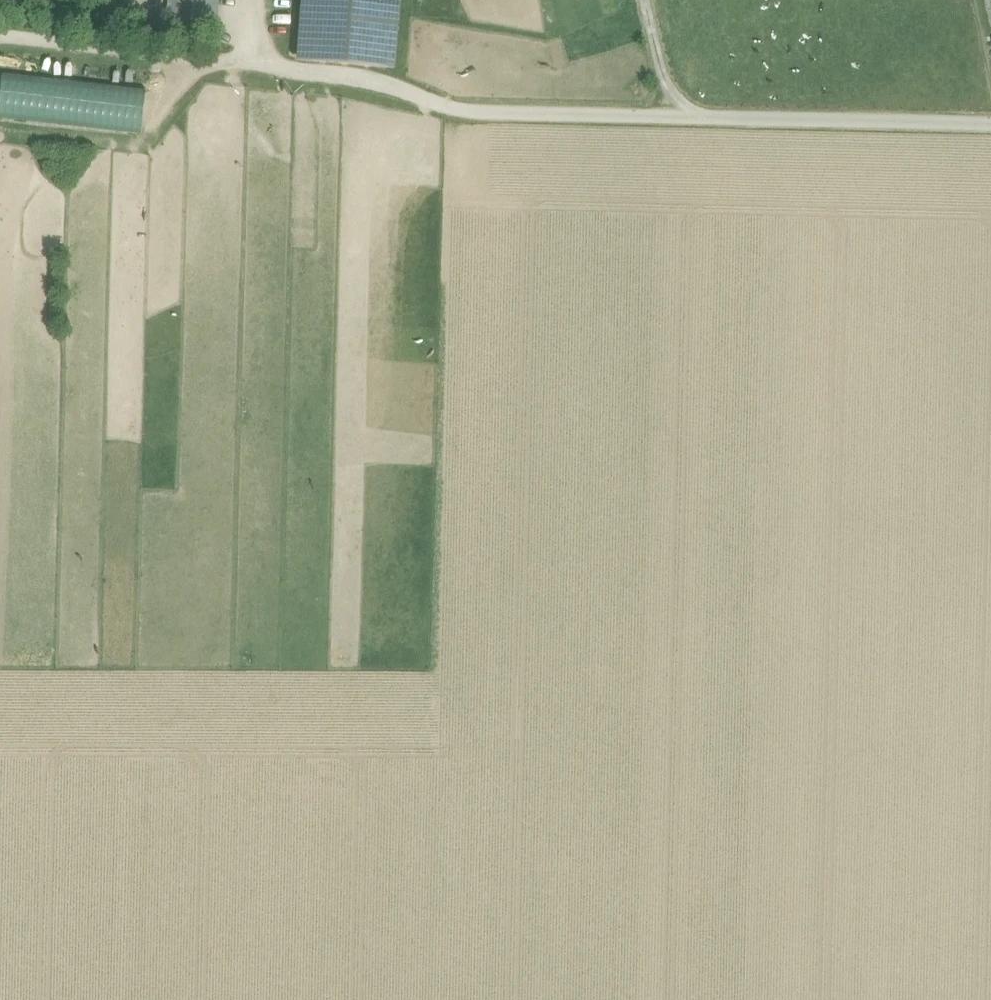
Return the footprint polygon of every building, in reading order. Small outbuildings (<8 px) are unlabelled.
[(25,8),(26,0),(0,0),(0,5),(25,8)] [(168,30),(212,33),(215,0),(171,0),(168,30)] [(301,58),(390,66),(395,0),(306,0),(301,58)] [(0,94),(0,118),(141,134),(146,89),(2,73),(0,94)]
